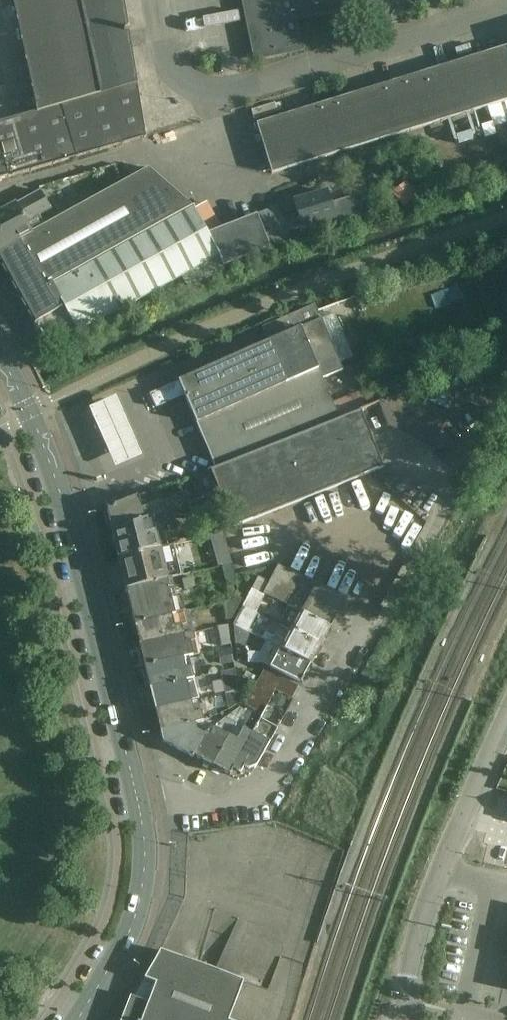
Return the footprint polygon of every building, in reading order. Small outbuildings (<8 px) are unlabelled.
[(141,110),(122,0),(13,0),(38,111),(0,122),(0,151),(141,110)] [(254,65),(303,55),(296,22),(402,0),(241,0),(254,65)] [(273,175),(506,103),(506,47),(258,124),(273,175)] [(0,151),(0,181),(146,138),(141,110),(0,151)] [(0,252),(0,263),(9,279),(4,288),(19,298),(47,347),(76,331),(77,334),(222,255),(226,266),(292,239),(289,230),(304,225),(305,227),(329,220),(331,226),(372,214),(365,191),(349,197),(344,184),(295,201),(299,211),(284,217),(279,204),(210,229),(194,202),(157,170),(46,229),(0,252)] [(46,229),(40,217),(52,211),(42,194),(0,217),(0,252),(46,229)] [(215,468),(340,421),(340,419),(333,403),(323,380),(343,371),(323,322),(317,308),(278,324),(284,339),(176,383),(158,391),(160,395),(155,397),(159,405),(184,395),(215,468)] [(389,427),(414,440),(431,450),(449,417),(432,407),(405,393),(379,403),(389,427)] [(238,529),(271,516),(385,472),(373,443),(362,414),(215,470),(238,529)] [(216,493),(207,471),(196,476),(204,498),(216,493)] [(222,506),(216,493),(204,498),(188,504),(193,517),(222,506)] [(151,507),(145,494),(107,509),(107,513),(104,514),(107,525),(110,524),(112,534),(172,512),(181,508),(177,497),(162,503),(151,507)] [(179,531),(172,512),(112,534),(118,559),(169,548),(166,535),(179,531)] [(199,539),(206,570),(222,567),(235,564),(227,533),(199,539)] [(181,576),(174,547),(169,548),(118,559),(126,590),(172,579),(181,576)] [(346,600),(318,585),(319,583),(280,562),(271,579),(260,574),(253,588),(267,595),(291,607),(292,607),(331,629),(346,600)] [(239,582),(235,564),(222,567),(226,585),(239,582)] [(193,578),(176,582),(179,593),(195,588),(193,578)] [(176,596),(172,579),(126,590),(131,614),(129,615),(131,624),(134,623),(134,624),(175,614),(185,612),(182,595),(176,596)] [(267,595),(253,588),(244,605),(257,613),(267,595)] [(211,606),(215,623),(231,619),(241,599),(211,606)] [(257,613),(244,605),(234,625),(248,633),(258,614),(257,613)] [(331,629),(292,607),(281,626),(291,632),(320,648),(325,638),(327,639),(331,631),(330,631),(331,629)] [(178,628),(175,614),(134,624),(134,625),(135,625),(135,627),(134,629),(135,635),(137,636),(139,646),(194,634),(192,625),(178,628)] [(248,633),(234,625),(236,644),(244,646),(249,633),(248,633)] [(219,647),(232,645),(229,626),(216,628),(219,647)] [(320,648),(291,632),(286,641),(277,635),(275,638),(267,633),(263,638),(268,641),(282,649),(311,665),(316,656),(317,657),(322,649),(320,648)] [(194,634),(139,646),(144,667),(184,658),(194,656),(200,655),(197,642),(195,643),(194,634)] [(282,649),(268,641),(261,652),(249,652),(249,662),(262,663),(301,683),(306,674),(307,675),(312,668),(310,667),(311,665),(282,649)] [(187,671),(184,658),(144,667),(145,670),(142,671),(144,680),(147,679),(150,691),(194,680),(192,669),(187,671)] [(298,687),(265,669),(248,698),(245,705),(255,710),(263,714),(275,691),(292,699),(298,687)] [(238,691),(235,670),(220,672),(225,694),(238,691)] [(199,700),(194,680),(150,691),(155,709),(190,702),(199,700)] [(240,704),(238,691),(225,694),(228,711),(240,704)] [(193,714),(190,702),(155,709),(156,713),(154,715),(155,721),(158,723),(160,731),(202,721),(200,712),(193,714)] [(208,731),(194,756),(203,761),(203,764),(208,767),(211,766),(212,766),(229,736),(234,729),(245,712),(240,708),(214,729),(208,731)] [(255,710),(248,723),(256,727),(260,720),(263,714),(255,710)] [(260,720),(256,727),(234,769),(241,773),(244,767),(249,770),(256,767),(277,730),(260,720)] [(207,721),(202,721),(160,731),(162,743),(193,759),(194,756),(208,731),(214,729),(207,721)] [(242,733),(234,729),(229,736),(212,766),(213,767),(214,770),(219,773),(222,772),(230,776),(234,769),(256,727),(248,723),(242,733)] [(244,982),(161,951),(144,979),(157,984),(150,1004),(144,1002),(140,1014),(128,1009),(124,1019),(230,1019),(244,982)]
